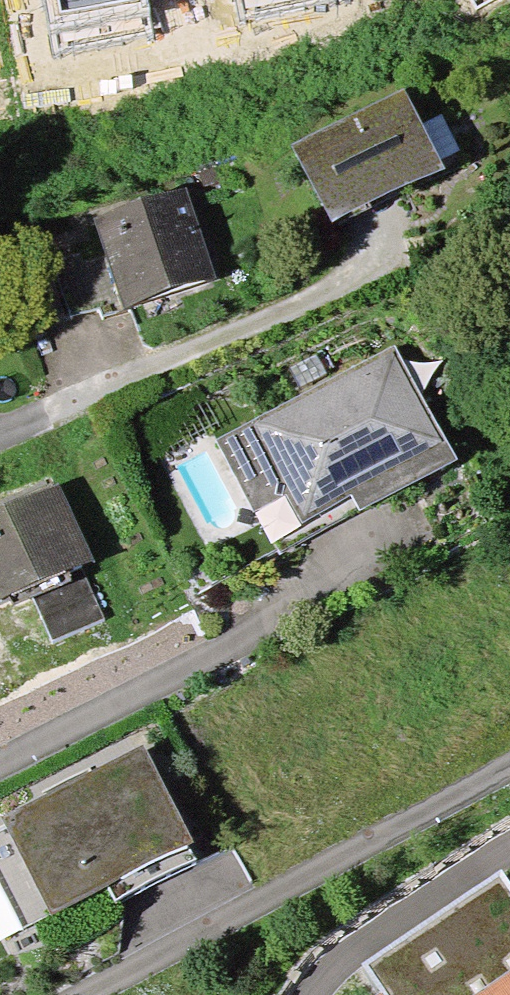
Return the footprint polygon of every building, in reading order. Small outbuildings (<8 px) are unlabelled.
[(137,0),(58,0),(60,13),(137,0)] [(422,92),(311,150),(350,226),(462,169),(422,92)] [(199,202),(108,226),(129,307),(220,283),(199,202)] [(403,351),(231,443),(268,512),(298,496),(317,531),(459,455),(403,351)] [(0,515),(0,605),(29,594),(82,573),(87,571),(56,493),(0,515)] [(82,573),(29,594),(50,645),(103,624),(82,573)] [(156,760),(17,829),(62,922),(202,853),(156,760)] [(495,994),(509,994),(509,985),(495,994)]
